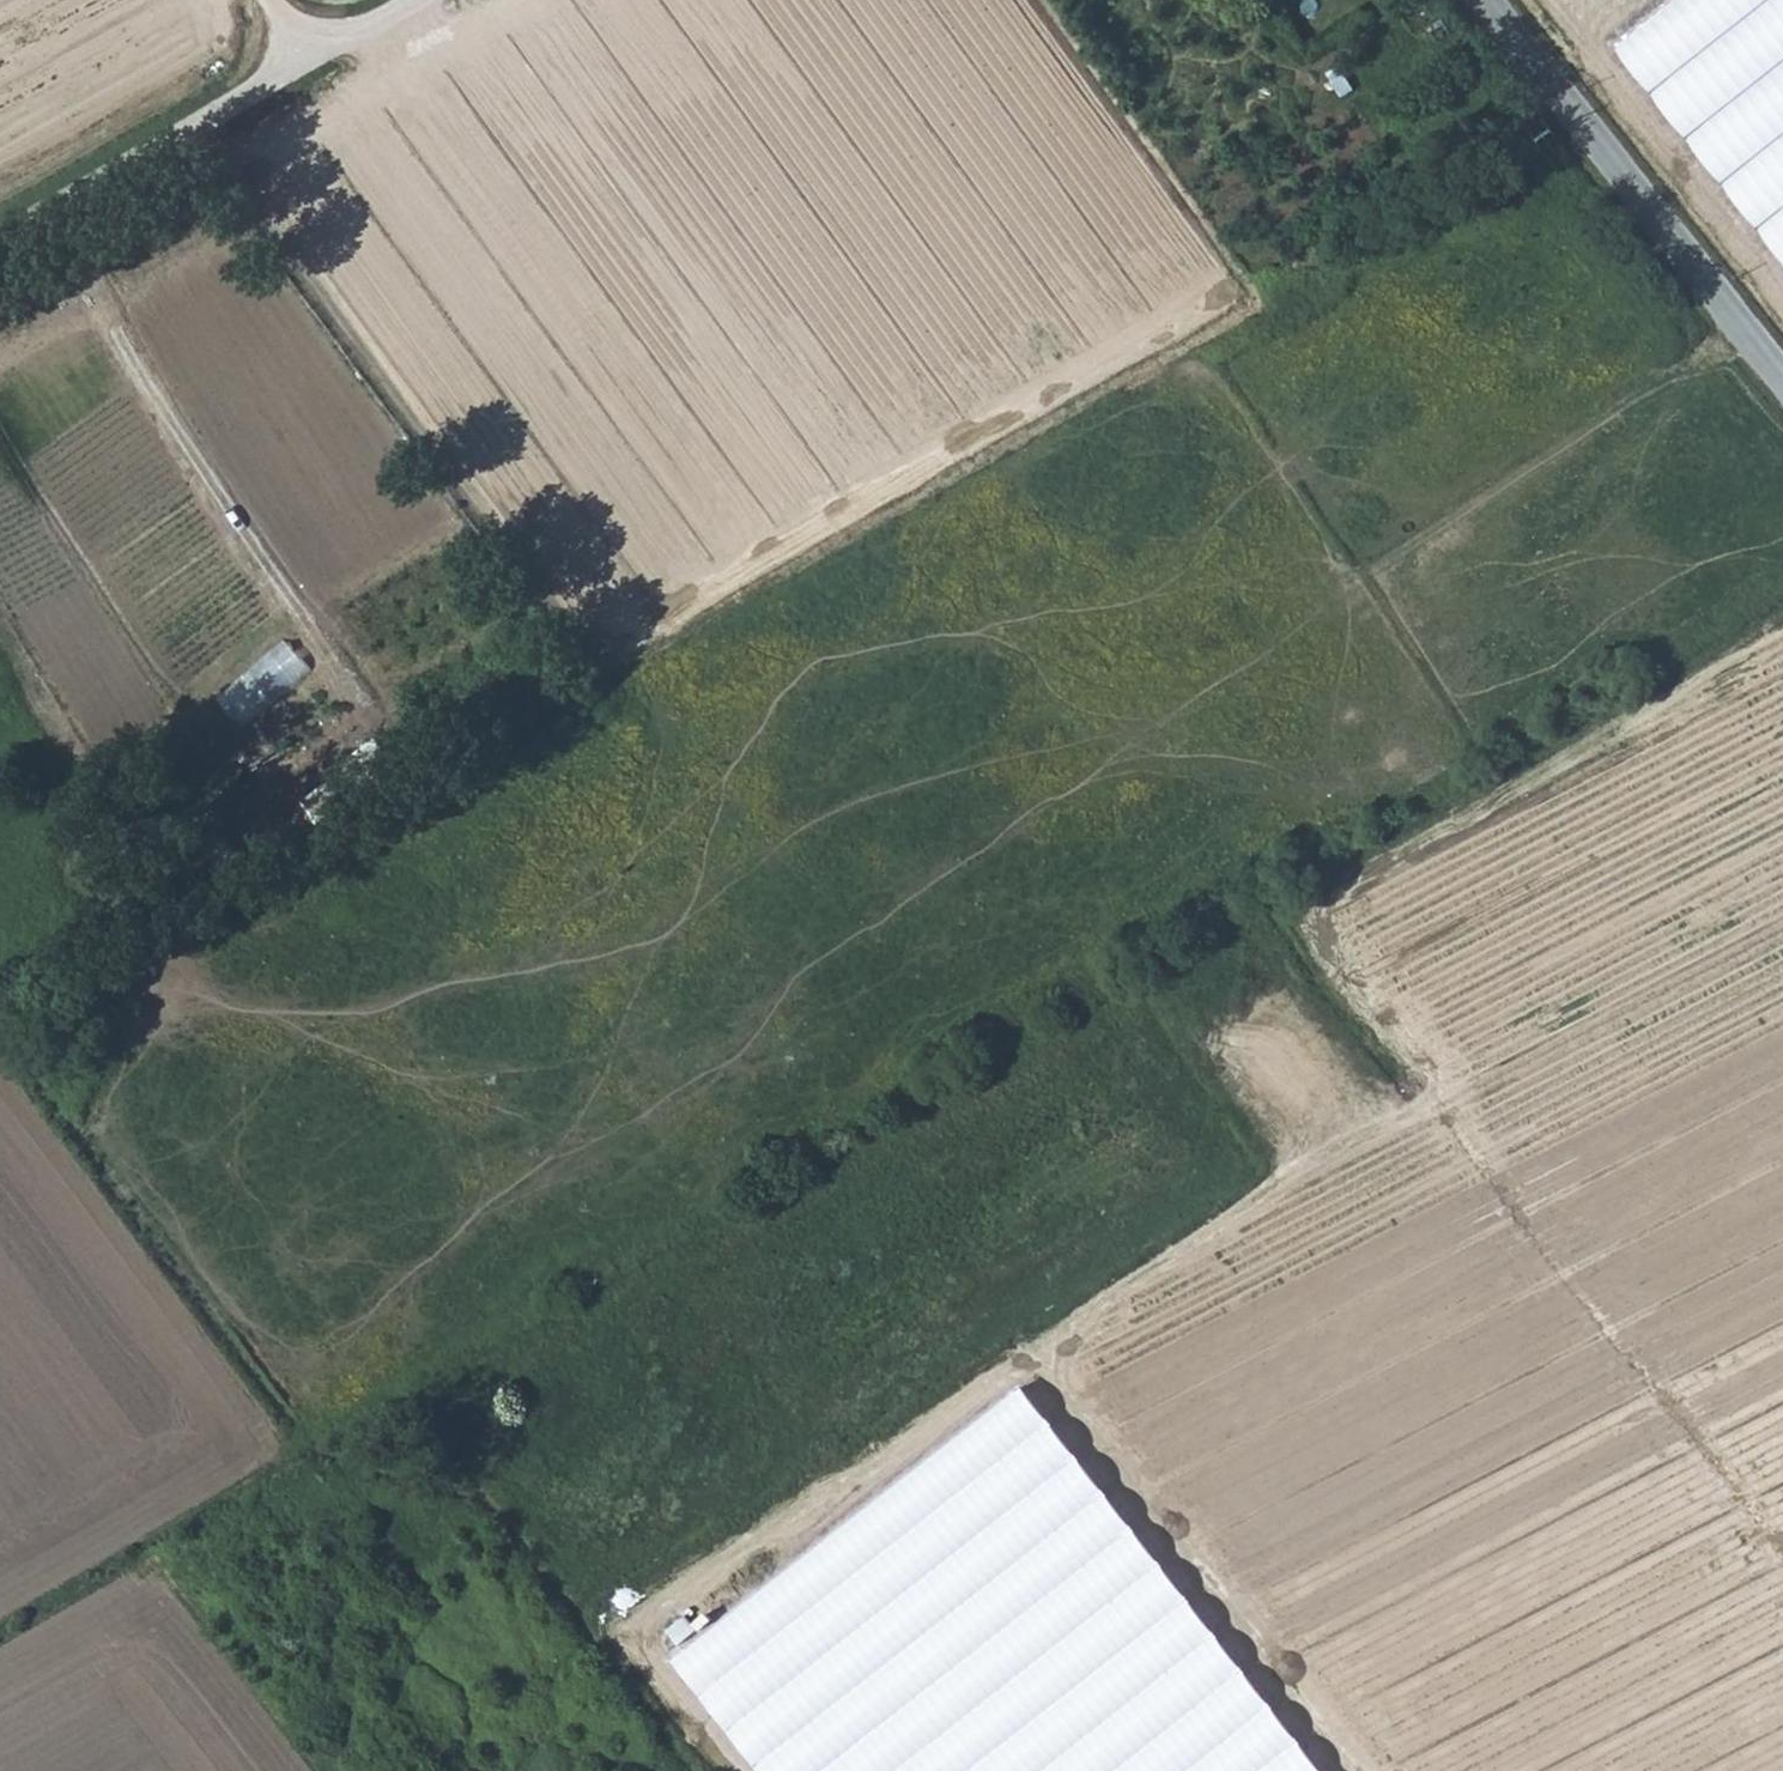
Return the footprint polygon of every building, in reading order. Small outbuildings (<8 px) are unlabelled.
[(1615,44),(1782,256),(1782,0),(1675,0),(1615,44)] [(291,639),(224,696),(246,722),(313,665),(291,639)] [(1019,1384),(669,1660),(758,1770),(1326,1770),(1019,1384)]
